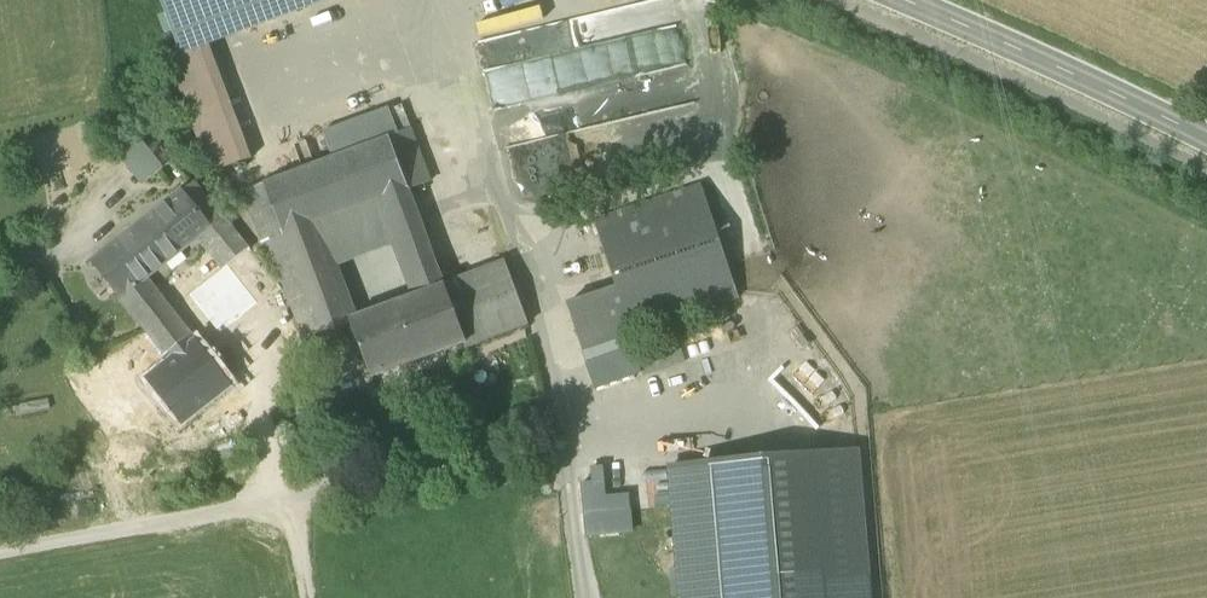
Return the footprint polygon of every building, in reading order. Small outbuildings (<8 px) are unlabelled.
[(174,38),(277,0),(160,0),(174,38)] [(174,38),(182,55),(330,0),(277,0),(174,38)] [(482,38),(553,13),(549,0),(468,0),(482,38)] [(676,27),(671,0),(660,0),(511,30),(517,59),(676,27)] [(169,60),(211,174),(251,159),(209,45),(169,60)] [(485,69),(490,104),(522,99),(520,86),(540,83),(537,60),(485,69)] [(618,119),(696,105),(688,66),(596,83),(602,110),(616,108),(618,119)] [(322,132),(332,159),(390,138),(399,135),(388,107),(322,132)] [(408,188),(409,190),(430,182),(410,130),(399,135),(390,138),(408,188)] [(118,148),(144,180),(165,163),(139,131),(118,148)] [(332,159),(263,185),(283,235),(312,224),(315,223),(384,198),(408,188),(390,138),(332,159)] [(193,185),(180,194),(210,231),(223,222),(193,185)] [(269,241),(283,235),(263,185),(246,192),(263,243),(269,241)] [(594,223),(616,289),(632,335),(739,299),(702,187),(594,223)] [(409,190),(408,188),(384,198),(391,217),(416,208),(409,190)] [(195,243),(210,231),(180,194),(136,228),(92,261),(122,298),(143,282),(195,243)] [(384,198),(315,223),(312,224),(330,270),(391,247),(388,238),(398,235),(391,217),(384,198)] [(391,217),(398,235),(423,226),(416,208),(391,217)] [(247,251),(223,222),(210,231),(195,243),(220,273),(225,269),(247,251)] [(312,224),(283,235),(320,335),(350,324),(348,318),(330,270),(312,224)] [(421,297),(446,288),(445,285),(423,226),(398,235),(402,246),(421,297)] [(306,340),(320,335),(283,235),(269,241),(306,340)] [(392,250),(402,246),(398,235),(388,238),(391,247),(392,250)] [(262,290),(269,298),(279,291),(247,251),(225,269),(220,273),(207,283),(215,294),(199,307),(216,328),(262,290)] [(505,262),(445,285),(446,288),(467,344),(465,345),(466,349),(529,325),(505,262)] [(122,298),(200,396),(222,378),(195,345),(143,282),(122,298)] [(350,324),(372,379),(465,345),(467,344),(446,288),(421,297),(357,321),(350,324)] [(624,337),(632,335),(616,289),(567,306),(582,352),(602,345),(624,337)] [(289,323),(279,311),(269,298),(262,290),(216,328),(222,335),(243,361),(289,323)] [(285,306),(279,291),(269,298),(279,311),(285,306)] [(348,318),(350,324),(357,321),(355,315),(348,318)] [(149,410),(182,383),(144,336),(111,362),(149,410)] [(624,337),(602,345),(606,357),(628,350),(624,337)] [(226,385),(195,345),(148,381),(179,422),(226,385)] [(602,345),(582,352),(586,364),(606,357),(602,345)] [(606,357),(586,364),(596,391),(642,375),(639,364),(633,348),(628,350),(606,357)] [(681,351),(639,364),(642,375),(644,379),(686,365),(681,351)] [(674,468),(685,597),(866,597),(854,453),(674,468)] [(597,481),(582,481),(583,513),(634,510),(633,492),(609,493),(608,466),(596,466),(597,481)]
